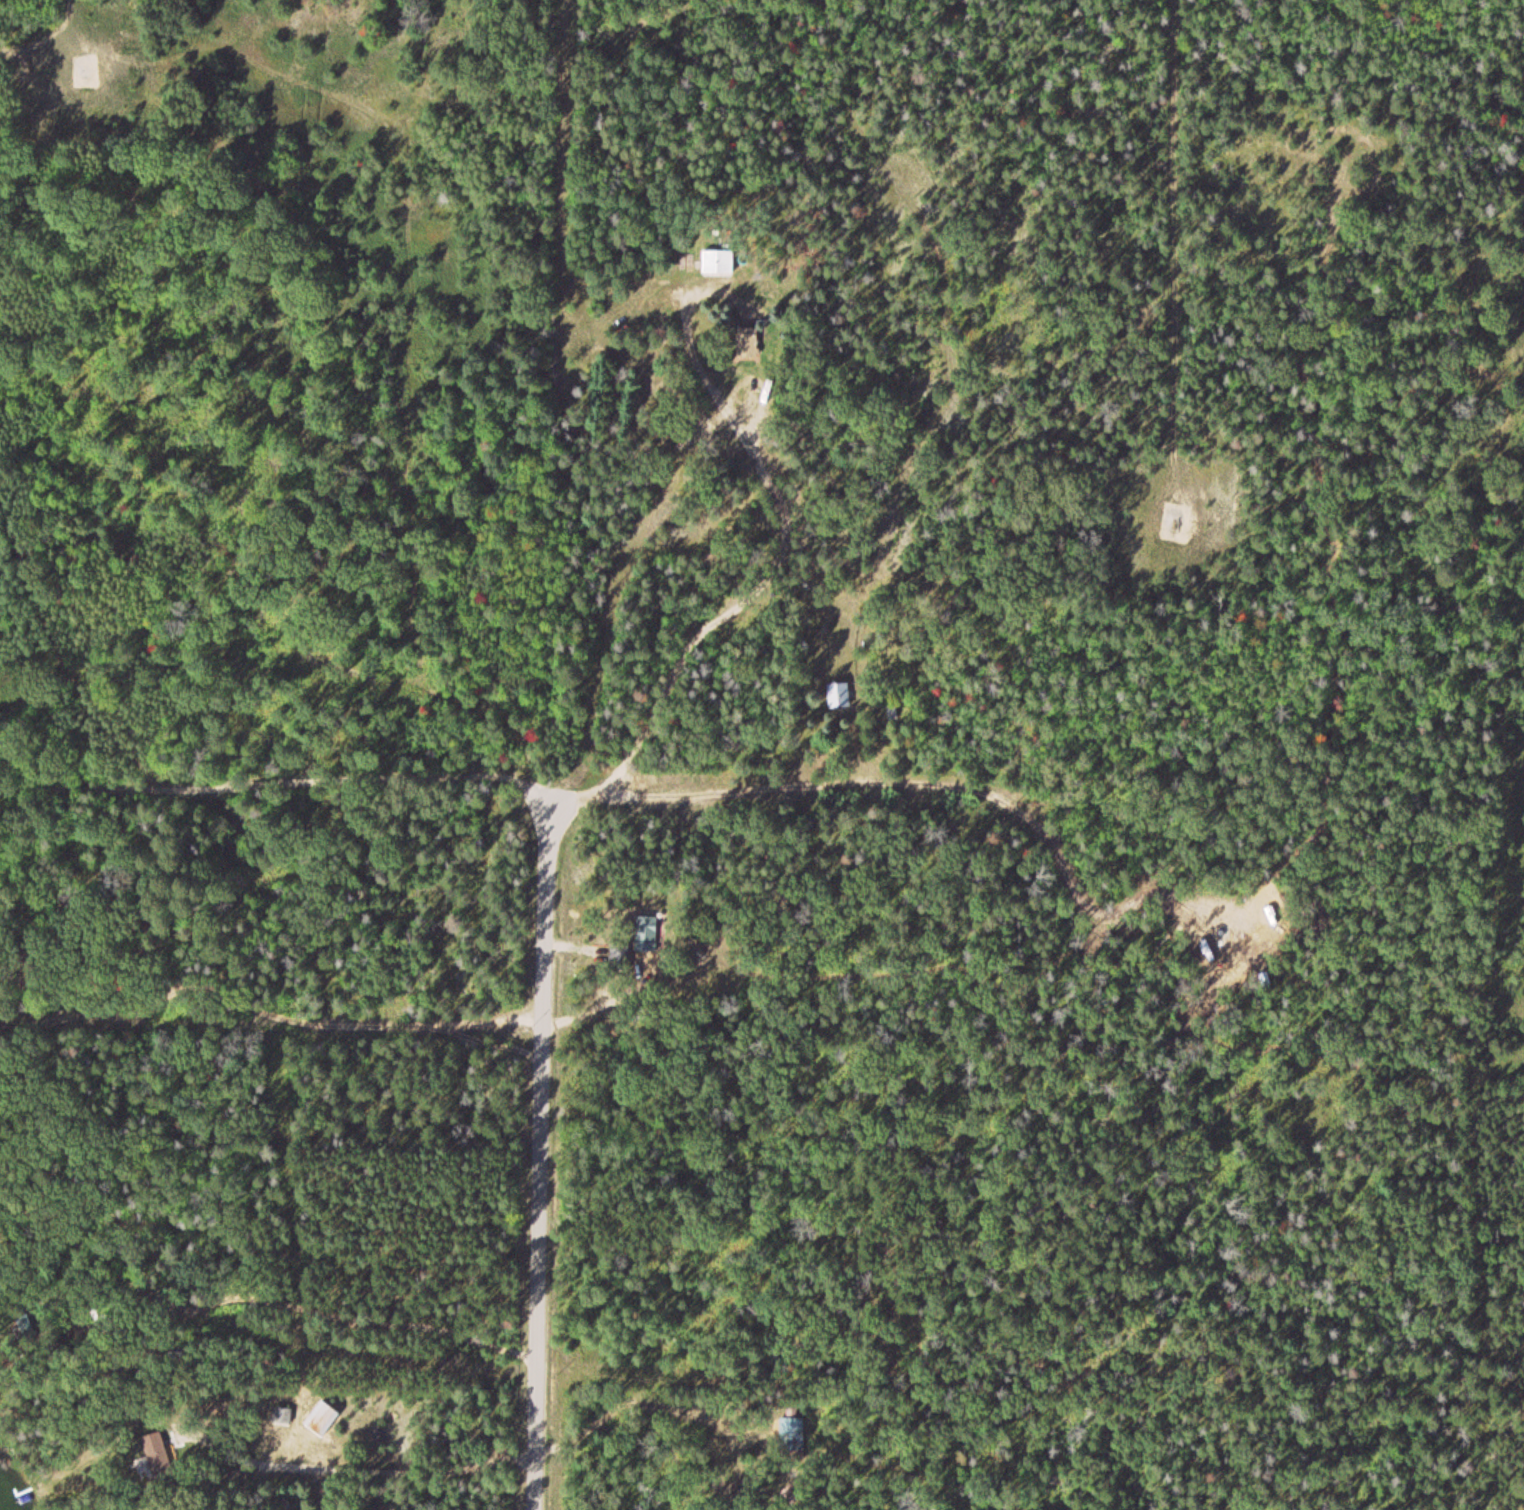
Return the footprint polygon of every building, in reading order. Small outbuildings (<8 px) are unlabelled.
[(734,253),(702,253),(702,276),(734,276),(734,253)] [(756,328),(735,328),(735,358),(756,358),(756,328)] [(827,684),(827,709),(852,709),(852,684),(827,684)] [(655,918),(636,918),(636,945),(655,945),(655,918)] [(610,946),(610,963),(627,963),(627,946),(610,946)] [(303,1427),(323,1441),(341,1415),(321,1401),(303,1427)] [(291,1426),(291,1409),(271,1409),(271,1426),(291,1426)] [(779,1453),(803,1453),(803,1420),(779,1420),(779,1453)]
